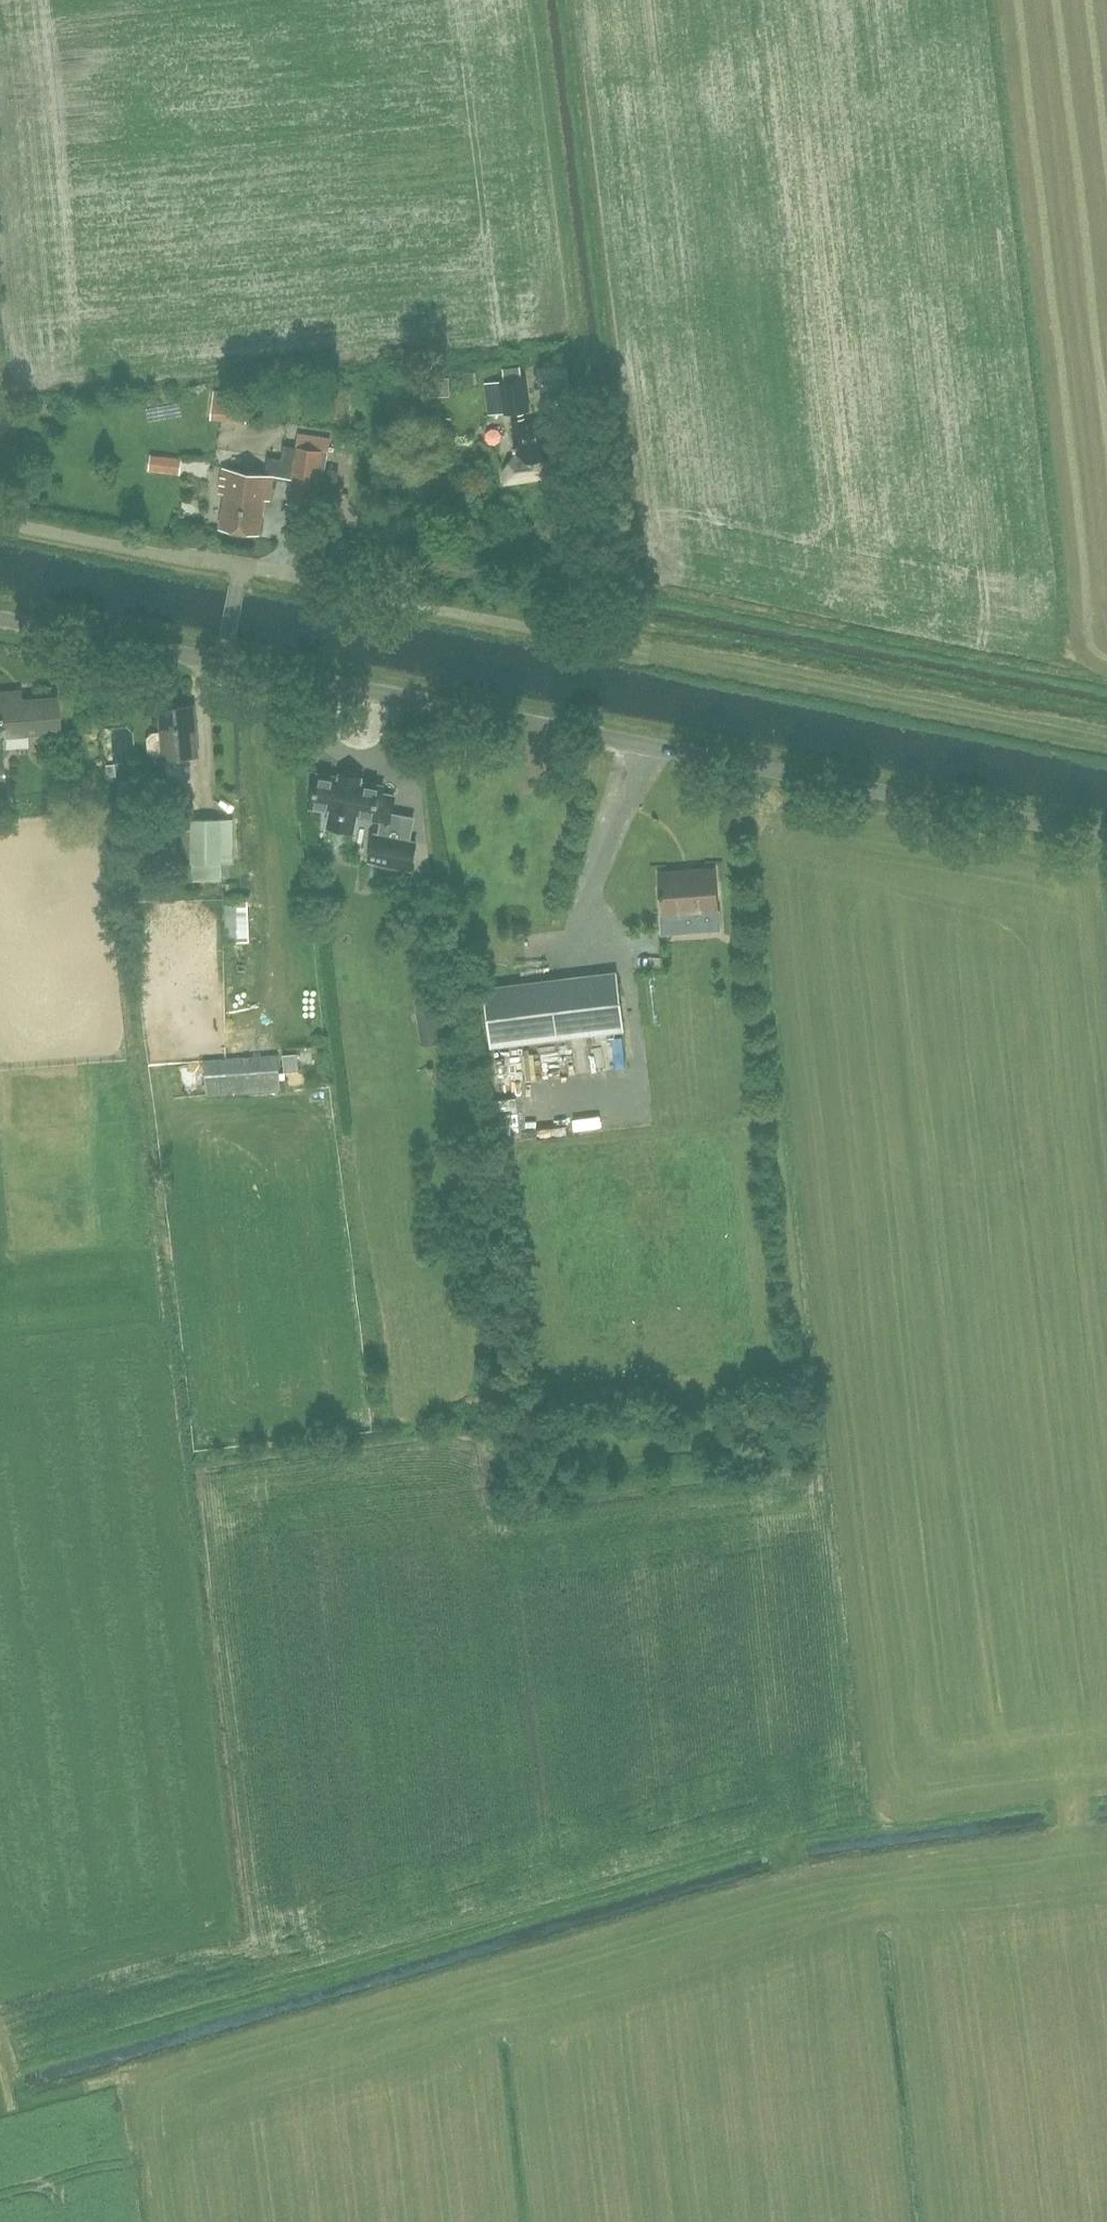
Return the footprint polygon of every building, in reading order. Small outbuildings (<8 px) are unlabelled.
[(503,471),(505,483),(522,481),(550,477),(548,460),(543,421),(526,423),(524,411),(531,410),(527,377),(522,378),(520,366),(503,369),(504,380),(502,380),(502,381),(488,382),(492,414),(506,412),(506,413),(513,412),(518,453),(503,471)] [(544,390),(571,387),(569,366),(541,369),(544,390)] [(246,424),(248,400),(213,396),(210,420),(246,424)] [(273,484),(290,487),(293,487),(292,494),(316,497),(323,451),(328,452),(329,437),(299,432),(297,447),(298,447),(295,461),(268,456),(265,474),(224,467),(220,492),(227,493),(222,527),(258,533),(264,499),(270,500),(273,484)] [(165,472),(167,457),(151,455),(149,470),(165,472)] [(59,731),(57,697),(15,700),(14,692),(0,693),(0,736),(59,731)] [(155,755),(165,754),(165,758),(198,755),(193,705),(161,708),(163,731),(153,732),(148,738),(149,750),(155,755)] [(356,832),(359,816),(382,820),(379,835),(375,834),(370,860),(412,868),(417,842),(387,837),(395,796),(382,794),(384,786),(361,782),(361,777),(341,773),(340,778),(317,774),(311,807),(330,810),(326,826),(356,832)] [(234,820),(221,820),(192,820),(193,880),(221,880),(221,878),(229,878),(229,863),(234,863),(234,820)] [(720,932),(718,910),(715,869),(660,874),(663,915),(699,912),(701,934),(720,932)] [(259,894),(235,894),(236,945),(261,944),(259,894)] [(492,1046),(624,1029),(617,973),(484,990),(492,1046)] [(624,1065),(635,1064),(633,1037),(622,1038),(624,1065)] [(293,1052),(295,1090),(309,1090),(307,1051),(293,1052)] [(207,1094),(281,1089),(279,1055),(204,1061),(207,1094)]
